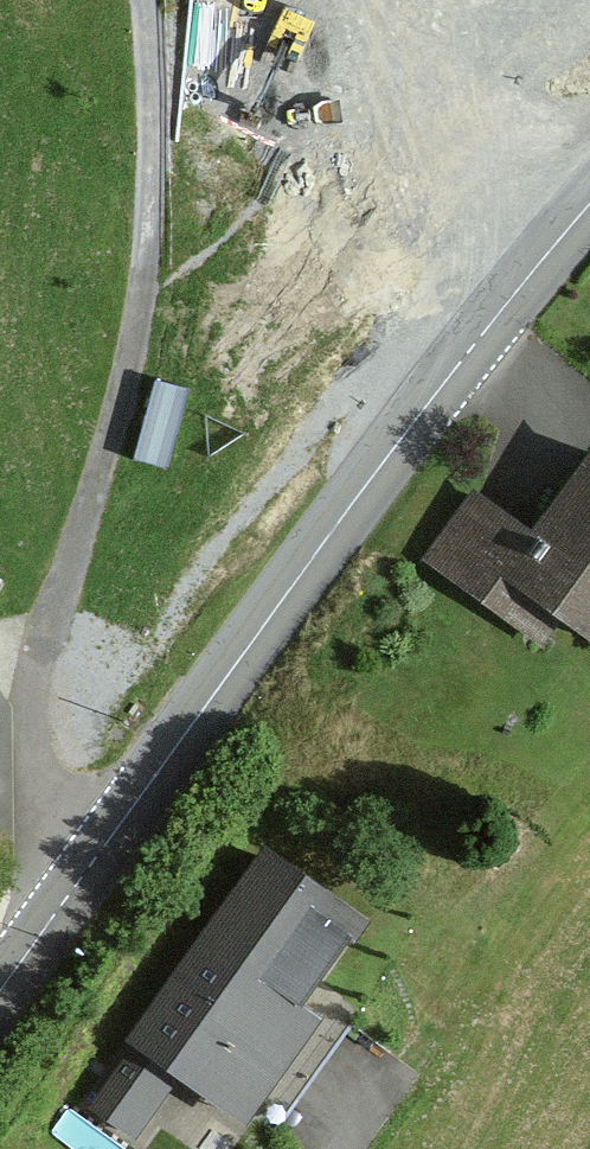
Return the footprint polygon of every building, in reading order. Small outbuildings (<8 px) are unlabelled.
[(560,622),(589,644),(589,477),(537,548),(466,495),(419,558),(541,647),(560,622)] [(373,935),(269,860),(82,1118),(126,1148),(146,1148),(185,1096),(247,1140),(326,1031),(311,1020),(373,935)]
